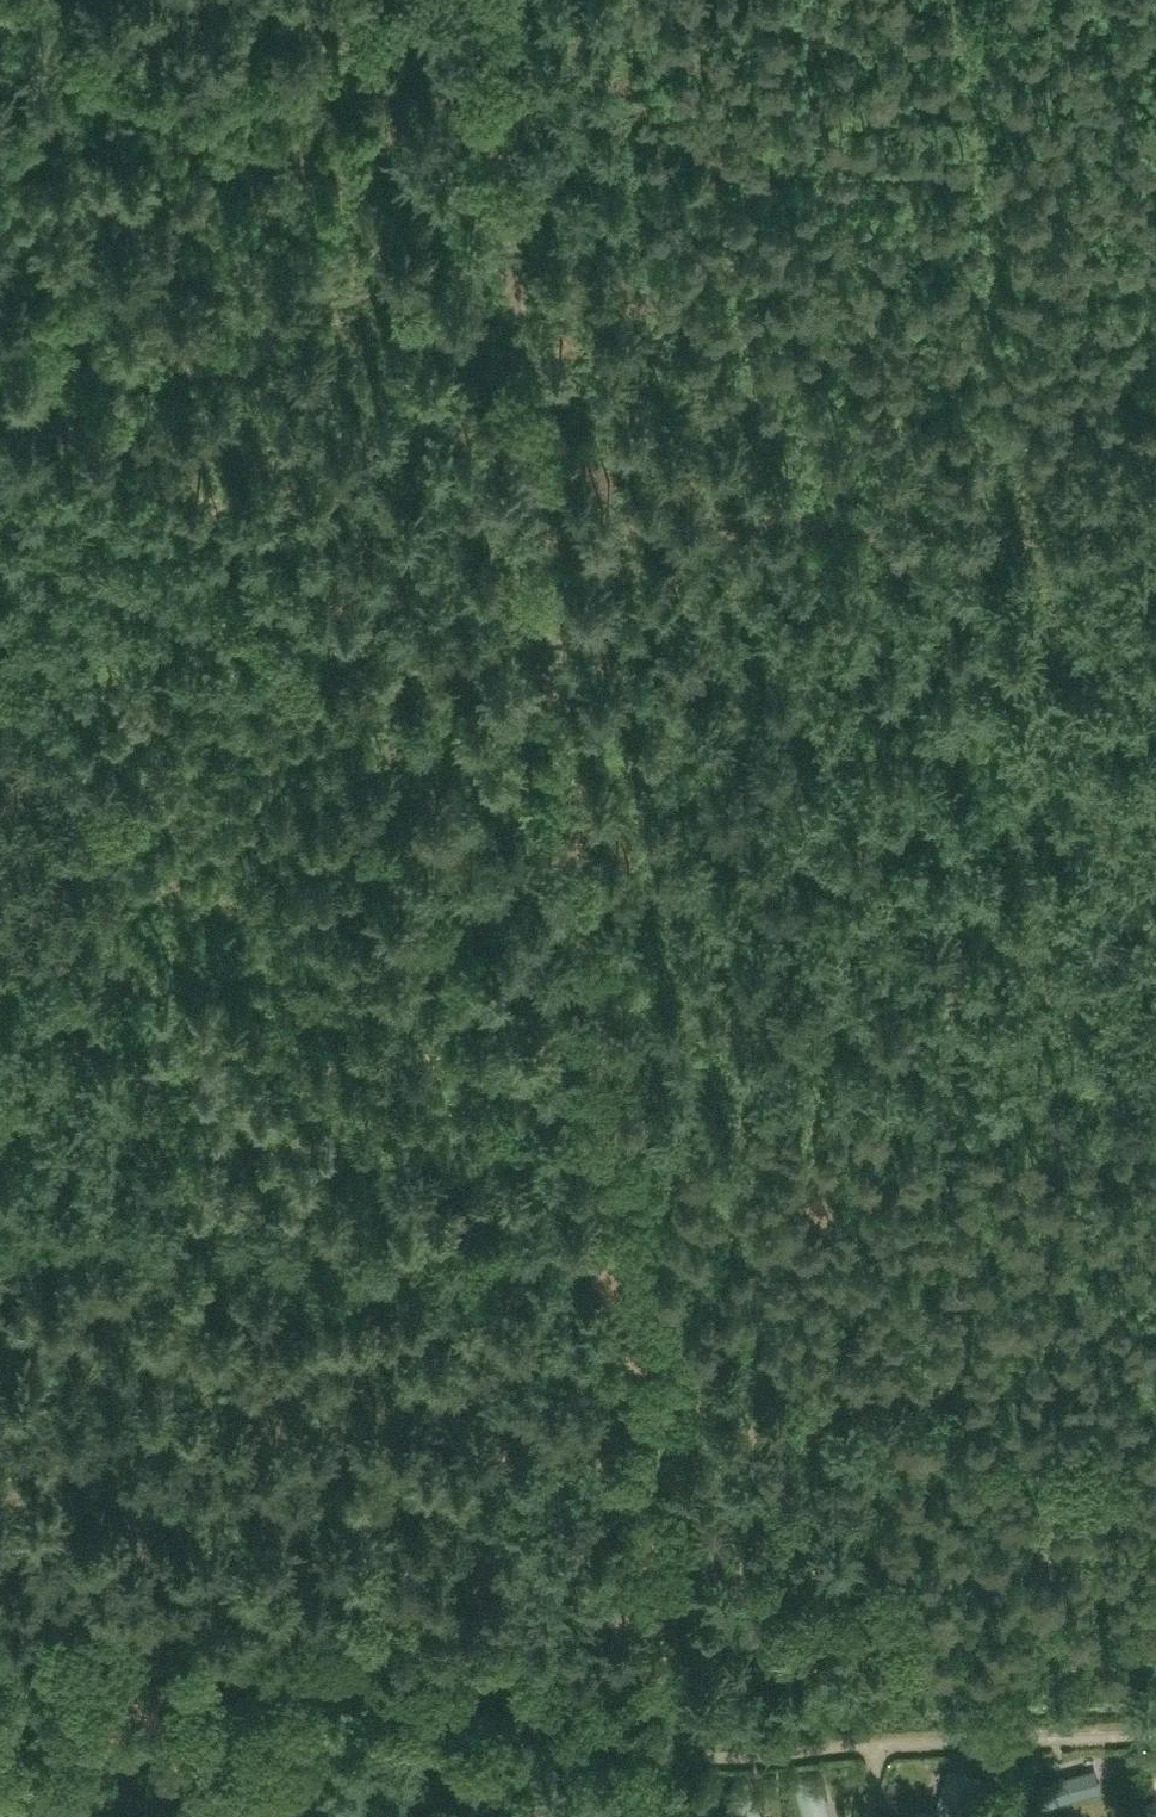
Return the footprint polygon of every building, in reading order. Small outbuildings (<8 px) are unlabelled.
[(1080,1771),(1037,1784),(1043,1806),(1086,1793),(1086,1792),(1100,1788),(1094,1768),(1080,1772),(1080,1771)] [(793,1769),(780,1771),(782,1785),(795,1782),(793,1769)] [(935,1815),(943,1816),(971,1816),(978,1795),(975,1794),(980,1779),(953,1770),(948,1786),(945,1785),(935,1815)] [(778,1772),(764,1774),(766,1788),(780,1786),(778,1772)] [(805,1813),(808,1812),(809,1816),(827,1816),(823,1803),(826,1802),(819,1773),(796,1779),(805,1813)] [(737,1816),(759,1816),(755,1808),(758,1807),(746,1779),(725,1788),(737,1816)]
